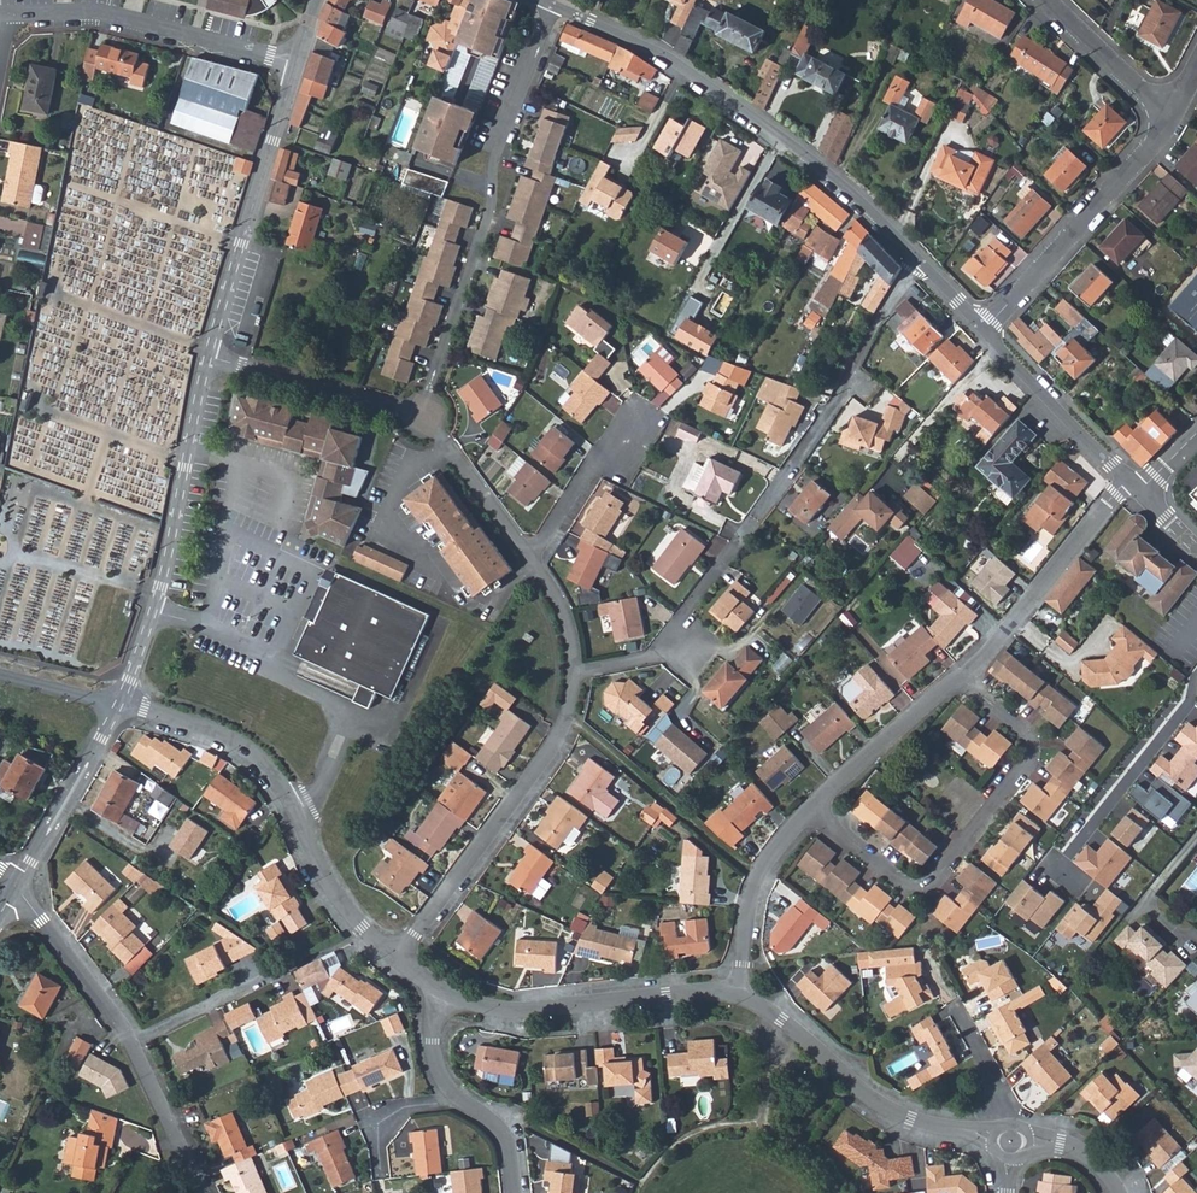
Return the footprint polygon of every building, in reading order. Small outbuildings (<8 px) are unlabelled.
[(219,12),(245,18),(245,14),(255,13),(268,7),(262,0),(209,0),(208,3),(220,7),(219,12)] [(345,13),(353,1),(356,2),(357,0),(332,0),(325,10),(322,18),(326,21),(339,27),(345,13)] [(370,4),(365,17),(367,18),(384,24),(392,4),(387,2),(385,7),(378,4),(379,0),(372,0),(370,4)] [(415,0),(415,2),(408,12),(425,20),(428,21),(433,9),(415,0)] [(453,58),(459,42),(476,0),(450,0),(449,1),(457,3),(454,13),(448,27),(443,26),(436,31),(432,41),(437,52),(453,58)] [(459,42),(501,59),(523,7),(509,0),(476,0),(459,42)] [(685,31),(695,8),(699,0),(672,0),(676,2),(675,6),(680,9),(673,25),(685,31)] [(1017,14),(993,0),(971,0),(958,23),(968,29),(972,22),(1002,39),(1017,14)] [(1181,10),(1160,0),(1158,0),(1141,33),(1164,45),(1181,10)] [(364,19),(365,17),(370,4),(362,1),(356,16),(364,19)] [(208,3),(206,8),(219,12),(220,7),(208,3)] [(389,27),(406,34),(409,28),(410,24),(408,12),(397,7),(389,27)] [(685,31),(675,52),(686,60),(702,27),(717,35),(717,37),(757,57),(768,35),(732,17),(731,19),(711,9),(708,14),(695,8),(685,31)] [(425,20),(408,12),(410,24),(409,28),(420,33),(425,20)] [(344,31),(352,16),(345,13),(339,27),(326,21),(320,36),(335,45),(340,48),(347,33),(344,31)] [(868,36),(875,39),(881,27),(874,24),(868,36)] [(387,35),(403,42),(406,34),(389,27),(387,35)] [(618,49),(569,27),(563,41),(566,42),(588,52),(612,62),(618,49)] [(818,33),(807,28),(797,49),(794,56),(804,61),(797,76),(838,96),(848,75),(807,55),(818,33)] [(315,51),(330,59),(332,54),(336,55),(337,52),(334,50),(335,45),(320,36),(315,51)] [(1050,89),(1058,95),(1074,71),(1066,66),(1068,64),(1026,36),(1012,57),(1053,84),(1050,89)] [(571,51),(586,57),(588,52),(566,42),(564,46),(572,49),(571,51)] [(102,53),(89,50),(83,82),(94,84),(98,70),(133,79),(132,85),(145,89),(151,66),(140,63),(142,57),(104,46),(102,53)] [(910,55),(892,47),(885,63),(894,67),(897,61),(906,65),(910,55)] [(651,81),(659,69),(643,60),(618,49),(612,62),(610,67),(639,82),(642,76),(651,81)] [(338,63),(330,59),(315,51),(305,78),(330,87),(338,63)] [(448,72),(453,58),(437,52),(432,66),(448,72)] [(555,57),(552,63),(562,68),(563,67),(566,68),(567,66),(564,64),(565,62),(555,57)] [(249,110),(260,77),(228,68),(196,59),(183,99),(194,103),(197,95),(266,118),(266,115),(249,110)] [(768,82),(756,106),(766,113),(787,69),(770,61),(762,79),(768,82)] [(49,116),(59,72),(35,66),(25,110),(49,116)] [(862,66),(821,152),(834,163),(876,73),(862,66)] [(597,77),(594,84),(601,87),(604,80),(597,77)] [(325,100),(330,87),(305,78),(305,80),(301,92),(314,97),(325,100)] [(924,99),(915,117),(905,112),(900,109),(905,98),(912,85),(898,78),(885,103),(892,107),(879,131),(908,146),(921,122),(927,125),(937,106),(924,99)] [(958,100),(955,98),(947,115),(964,123),(971,106),(969,104),(973,95),(962,90),(958,100)] [(292,124),(302,127),(314,97),(301,92),(292,124)] [(646,92),(638,105),(653,113),(661,100),(646,92)] [(96,101),(80,95),(79,103),(80,103),(94,108),(96,101)] [(269,119),(266,118),(197,95),(194,103),(240,118),(238,123),(260,131),(264,132),(269,119)] [(479,113),(438,97),(417,148),(458,164),(479,113)] [(905,112),(911,101),(905,98),(900,109),(905,112)] [(175,125),(185,129),(194,103),(183,99),(175,125)] [(194,103),(185,129),(230,144),(231,143),(253,151),(260,131),(238,123),(240,118),(194,103)] [(1115,135),(1126,123),(1109,106),(1086,131),(1105,149),(1117,136),(1115,135)] [(546,119),(544,127),(540,139),(562,146),(572,117),(546,108),(543,118),(546,119)] [(384,113),(377,109),(370,128),(378,131),(384,113)] [(691,156),(707,128),(693,119),(689,127),(674,118),(657,147),(672,156),(678,148),(691,156)] [(317,148),(332,154),(342,131),(327,125),(317,148)] [(621,127),(612,141),(637,141),(645,127),(621,127)] [(533,158),(530,156),(527,166),(536,169),(552,175),(562,146),(540,139),(536,149),(533,158)] [(704,196),(732,211),(753,174),(744,168),(737,180),(730,175),(744,152),(723,140),(705,173),(711,176),(703,191),(704,196)] [(14,154),(3,203),(31,209),(32,204),(35,186),(44,149),(12,142),(10,153),(14,154)] [(979,193),(994,161),(977,153),(971,165),(954,156),(956,151),(945,145),(933,170),(979,193)] [(1176,169),(1196,187),(1196,145),(1176,169)] [(1059,165),(1071,152),(1066,147),(1054,160),(1059,165)] [(275,180),(290,185),(298,188),(302,175),(287,170),(292,151),(284,149),(275,180)] [(1065,192),(1088,168),(1071,152),(1059,165),(1048,176),(1065,192)] [(257,162),(242,157),(238,169),(253,174),(257,162)] [(336,159),(334,165),(328,181),(346,187),(352,170),(357,171),(359,166),(336,159)] [(603,160),(588,187),(580,201),(591,207),(594,200),(601,204),(615,179),(608,176),(612,166),(603,160)] [(450,183),(410,167),(403,184),(443,199),(450,183)] [(547,207),(558,177),(552,175),(536,169),(533,178),(523,175),(516,197),(547,207)] [(711,176),(705,173),(695,191),(704,196),(703,191),(711,176)] [(1158,225),(1188,191),(1170,175),(1140,209),(1158,225)] [(615,179),(601,204),(610,208),(609,211),(610,215),(618,220),(622,219),(634,196),(633,192),(616,183),(617,181),(615,179)] [(285,201),(290,185),(275,180),(270,196),(285,201)] [(751,207),(755,210),(775,222),(778,224),(797,192),(791,188),(787,195),(782,193),(785,189),(769,180),(767,184),(766,183),(751,207)] [(328,181),(326,188),(344,194),(346,187),(328,181)] [(838,230),(851,215),(809,181),(797,198),(784,222),(806,234),(814,221),(806,217),(810,208),(838,230)] [(45,188),(35,186),(32,204),(39,205),(42,203),(45,188)] [(1023,238),(1051,207),(1034,191),(1006,222),(1023,238)] [(513,229),(537,237),(547,207),(516,197),(509,218),(516,221),(513,229)] [(467,229),(475,207),(449,198),(440,229),(459,235),(461,227),(467,229)] [(303,204),(289,246),(305,252),(319,209),(303,204)] [(311,254),(324,211),(319,209),(305,252),(311,254)] [(752,215),(772,227),(775,222),(755,210),(752,215)] [(983,217),(975,229),(985,237),(994,225),(983,217)] [(816,296),(833,306),(837,299),(860,251),(871,235),(857,221),(845,236),(850,242),(842,257),(837,254),(816,296)] [(1151,244),(1127,222),(1103,249),(1120,264),(1130,254),(1137,259),(1151,244)] [(825,258),(840,239),(820,226),(817,223),(799,252),(808,258),(813,250),(825,258)] [(39,251),(45,227),(29,224),(24,248),(39,251)] [(459,235),(440,229),(430,258),(451,265),(454,266),(461,246),(455,244),(459,235)] [(503,235),(496,256),(527,267),(537,237),(513,229),(510,238),(503,235)] [(665,230),(652,252),(677,266),(690,245),(665,230)] [(863,304),(875,313),(903,269),(871,235),(860,251),(837,299),(842,302),(845,297),(850,300),(861,278),(858,275),(869,259),(883,274),(863,304)] [(984,251),(967,270),(980,282),(981,281),(988,286),(992,286),(1001,276),(999,275),(1010,262),(1009,260),(1015,252),(1000,238),(986,253),(984,251)] [(451,265),(430,258),(427,258),(416,287),(431,292),(433,284),(444,287),(451,265)] [(1114,283),(1095,265),(1072,291),(1091,308),(1114,283)] [(518,316),(520,316),(523,307),(527,295),(532,277),(508,270),(505,278),(501,277),(497,276),(487,306),(490,307),(514,314),(518,316)] [(1174,311),(1196,330),(1196,285),(1174,311)] [(406,318),(428,325),(431,325),(438,304),(428,301),(431,292),(416,287),(406,318)] [(528,309),(532,297),(527,295),(523,307),(528,309)] [(831,313),(834,307),(833,306),(816,296),(813,303),(831,313)] [(945,336),(908,299),(897,310),(908,321),(900,329),(926,355),(945,336)] [(1076,329),(1087,319),(1065,299),(1056,310),(1076,329)] [(600,352),(608,358),(617,348),(604,337),(611,330),(609,328),(613,323),(593,307),(591,310),(581,302),(567,319),(597,345),(595,348),(600,352)] [(469,349),(499,358),(510,324),(514,314),(490,307),(487,315),(481,314),(469,349)] [(815,310),(807,324),(817,330),(826,316),(815,310)] [(2,340),(9,315),(0,313),(0,340),(2,340)] [(514,314),(510,324),(515,326),(518,316),(514,314)] [(712,332),(681,314),(670,332),(710,355),(725,329),(716,325),(712,332)] [(428,325),(406,318),(403,317),(393,346),(414,352),(416,345),(421,346),(428,325)] [(1087,319),(1076,329),(1066,340),(1070,345),(1057,359),(1079,381),(1100,361),(1086,348),(1101,332),(1087,319)] [(1021,342),(1042,364),(1066,340),(1049,324),(1043,331),(1035,323),(1030,328),(1022,320),(1012,329),(1023,340),(1021,342)] [(1148,374),(1168,393),(1192,367),(1195,370),(1196,368),(1196,353),(1171,330),(1162,340),(1171,347),(1148,374)] [(655,351),(668,363),(673,358),(649,334),(629,354),(641,365),(655,351)] [(943,344),(923,363),(950,389),(970,366),(962,359),(960,362),(943,344)] [(415,364),(411,362),(414,352),(393,346),(383,376),(408,383),(415,364)] [(664,387),(672,395),(684,383),(676,376),(679,374),(668,363),(655,351),(641,365),(638,368),(661,390),(664,387)] [(603,373),(612,362),(608,358),(600,352),(591,363),(603,373)] [(684,371),(690,377),(702,365),(696,359),(684,371)] [(753,371),(744,368),(726,361),(715,382),(711,381),(708,386),(711,388),(709,394),(704,405),(725,415),(730,403),(733,405),(735,406),(741,395),(736,393),(741,381),(746,384),(753,371)] [(591,363),(586,369),(598,379),(603,373),(591,363)] [(802,368),(795,383),(809,389),(816,375),(802,368)] [(601,403),(612,390),(598,379),(586,369),(571,386),(577,391),(564,405),(584,421),(600,402),(601,403)] [(504,404),(483,375),(461,390),(476,412),(473,414),(478,422),(504,404)] [(799,387),(794,385),(771,377),(761,399),(769,403),(758,428),(768,433),(766,439),(780,445),(791,423),(789,422),(793,413),(799,416),(804,405),(793,400),(799,387)] [(1108,409),(1117,399),(1107,389),(1098,399),(1108,409)] [(951,406),(959,412),(971,398),(963,392),(951,406)] [(985,425),(995,434),(997,432),(1012,415),(999,404),(990,396),(986,401),(976,392),(971,398),(959,412),(969,421),(974,415),(985,425)] [(1006,396),(999,404),(1012,415),(1019,407),(1006,396)] [(242,399),(233,430),(242,432),(327,456),(334,430),(336,420),(315,414),(311,426),(294,420),(297,409),(252,397),(251,401),(242,399)] [(906,415),(912,408),(903,400),(897,408),(887,405),(881,424),(855,417),(850,429),(844,432),(847,437),(845,445),(861,450),(862,445),(883,451),(887,440),(892,441),(895,430),(901,431),(906,415)] [(730,403),(725,415),(728,417),(733,405),(730,403)] [(938,403),(925,418),(922,421),(929,428),(945,409),(938,403)] [(1145,426),(1166,446),(1181,430),(1160,410),(1145,426)] [(789,422),(791,423),(794,424),(799,416),(793,413),(789,422)] [(1038,435),(1020,420),(978,467),(1001,487),(996,493),(998,496),(1009,506),(1032,479),(1014,463),(1038,435)] [(686,422),(683,429),(702,438),(705,432),(686,422)] [(512,432),(502,423),(494,434),(504,442),(512,432)] [(977,435),(987,443),(995,434),(985,425),(977,435)] [(1117,438),(1146,467),(1166,446),(1145,426),(1136,435),(1127,427),(1117,438)] [(562,461),(575,443),(555,427),(534,455),(557,473),(564,463),(562,461)] [(700,441),(702,438),(683,429),(679,435),(687,439),(691,437),(700,441)] [(333,455),(345,433),(334,430),(327,456),(332,458),(333,455)] [(314,498),(320,500),(332,458),(327,456),(242,432),(240,439),(324,463),(314,498)] [(346,547),(364,510),(343,504),(348,486),(354,488),(358,470),(356,469),(364,439),(345,433),(333,455),(332,458),(320,500),(314,522),(323,537),(346,547)] [(498,449),(504,442),(494,434),(489,441),(498,449)] [(960,434),(940,449),(946,456),(965,440),(960,434)] [(704,463),(701,462),(695,476),(702,480),(696,491),(700,492),(698,496),(699,500),(705,503),(709,502),(711,498),(717,501),(724,487),(731,491),(742,470),(709,454),(704,463)] [(547,490),(553,482),(529,462),(522,456),(509,471),(519,480),(510,491),(528,506),(543,487),(547,490)] [(1059,460),(1044,479),(1050,485),(1027,512),(1040,524),(1038,526),(1050,536),(1058,526),(1057,521),(1064,513),(1072,504),(1070,502),(1086,484),(1059,460)] [(443,474),(438,478),(487,545),(492,542),(443,474)] [(477,598),(514,571),(492,542),(487,545),(438,478),(407,501),(424,525),(432,520),(451,546),(443,551),(477,598)] [(808,524),(832,496),(815,481),(791,509),(808,524)] [(908,495),(927,513),(938,500),(919,483),(908,495)] [(866,499),(859,494),(854,499),(831,526),(845,539),(866,515),(881,529),(891,518),(901,528),(911,516),(904,510),(906,508),(894,497),(889,503),(874,490),(868,497),(866,499)] [(602,499),(619,510),(625,502),(607,491),(602,499)] [(861,491),(859,494),(866,499),(868,497),(861,491)] [(581,538),(583,538),(608,551),(614,543),(605,538),(622,511),(619,510),(602,499),(600,498),(583,524),(588,527),(581,538)] [(1040,524),(1027,512),(1021,518),(1035,530),(1038,526),(1040,524)] [(1057,521),(1058,526),(1067,516),(1064,513),(1057,521)] [(1147,522),(1146,518),(1140,515),(1134,516),(1106,551),(1120,562),(1120,561),(1140,537),(1147,529),(1147,522)] [(691,564),(705,546),(682,528),(652,568),(673,584),(689,563),(691,564)] [(893,556),(909,570),(928,549),(912,535),(893,556)] [(1140,537),(1120,561),(1139,576),(1136,579),(1155,594),(1148,603),(1165,616),(1196,575),(1196,572),(1182,560),(1177,567),(1143,538),(1141,539),(1140,537)] [(622,557),(608,551),(583,538),(578,547),(582,549),(569,577),(579,583),(581,592),(577,593),(579,605),(601,601),(599,593),(601,589),(591,585),(602,563),(616,570),(622,558),(622,557)] [(614,543),(608,551),(622,557),(625,550),(614,543)] [(360,547),(354,560),(402,582),(410,566),(367,546),(365,549),(360,547)] [(975,582),(999,603),(1023,576),(999,555),(975,582)] [(1046,601),(1062,614),(1069,606),(1066,603),(1082,583),(1086,586),(1097,571),(1081,558),(1046,601)] [(316,627),(339,578),(335,576),(329,573),(306,622),(311,625),(316,627)] [(311,625),(296,659),(366,692),(377,697),(392,704),(431,620),(339,578),(316,627),(311,625)] [(726,619),(740,631),(756,612),(743,601),(752,592),(738,580),(712,610),(724,621),(726,619)] [(942,580),(932,590),(941,599),(951,589),(942,580)] [(821,598),(803,582),(780,608),(799,624),(821,598)] [(1066,603),(1069,606),(1086,586),(1082,583),(1066,603)] [(933,628),(950,644),(963,629),(961,627),(966,622),(968,624),(970,626),(979,616),(950,590),(935,608),(944,616),(933,628)] [(759,609),(765,602),(756,594),(750,601),(759,609)] [(645,634),(637,597),(609,602),(617,640),(645,634)] [(931,650),(940,642),(930,631),(925,625),(890,657),(910,679),(931,660),(926,654),(923,651),(928,646),(931,650)] [(1144,654),(1150,646),(1124,625),(1114,638),(1120,643),(1113,651),(1114,659),(1083,662),(1085,680),(1092,686),(1119,684),(1123,679),(1128,678),(1134,671),(1134,666),(1144,654)] [(933,628),(930,631),(940,642),(945,648),(950,644),(933,628)] [(1065,630),(1055,642),(1070,654),(1080,642),(1065,630)] [(747,678),(763,659),(748,646),(731,665),(729,663),(705,690),(724,707),(748,680),(747,678)] [(1144,654),(1152,660),(1158,653),(1150,646),(1144,654)] [(1034,704),(1042,710),(1046,705),(1054,712),(1050,717),(1066,730),(1084,709),(1013,651),(995,673),(1004,679),(1006,676),(1036,701),(1034,704)] [(874,709),(876,707),(879,704),(881,706),(887,701),(888,702),(896,695),(869,665),(853,679),(861,689),(861,692),(849,702),(864,718),(868,718),(874,713),(874,709)] [(629,722),(640,731),(647,723),(645,721),(655,710),(653,707),(640,697),(646,690),(631,678),(625,685),(623,683),(618,684),(614,681),(606,690),(607,703),(617,712),(622,712),(631,720),(629,722)] [(495,702),(503,708),(511,695),(495,684),(480,705),(489,711),(495,702)] [(377,697),(366,692),(358,709),(369,714),(377,697)] [(661,707),(669,713),(676,704),(665,694),(657,703),(661,707)] [(511,695),(503,708),(506,710),(510,709),(517,699),(511,695)] [(851,731),(858,725),(838,702),(804,733),(821,754),(849,729),(851,731)] [(645,721),(647,723),(661,707),(657,703),(653,707),(655,710),(645,721)] [(824,703),(809,715),(815,722),(829,710),(824,703)] [(995,741),(987,735),(979,729),(986,719),(970,705),(949,731),(998,772),(1019,746),(1002,732),(995,741)] [(796,724),(780,706),(771,714),(787,732),(796,724)] [(532,725),(518,715),(505,711),(500,718),(504,721),(477,759),(497,774),(502,766),(506,768),(514,757),(511,755),(532,725)] [(760,724),(776,741),(787,732),(771,714),(760,724)] [(709,752),(674,723),(657,743),(691,773),(709,752)] [(1151,772),(1159,778),(1163,772),(1188,791),(1196,780),(1196,728),(1190,723),(1176,740),(1184,747),(1172,762),(1164,756),(1151,772)] [(1061,775),(1055,782),(1048,790),(1041,784),(1027,800),(1052,822),(1112,748),(1087,727),(1073,745),(1080,752),(1074,758),(1067,752),(1053,769),(1061,775)] [(177,779),(194,754),(187,750),(184,754),(173,746),(171,749),(159,740),(157,744),(147,738),(134,756),(154,770),(158,765),(177,779)] [(464,765),(471,755),(453,741),(445,751),(464,765)] [(31,800),(56,754),(28,745),(6,786),(17,792),(31,800)] [(775,791),(784,783),(789,778),(791,780),(793,778),(794,779),(806,768),(787,746),(758,772),(775,791)] [(441,757),(460,771),(464,765),(445,751),(441,757)] [(576,783),(599,803),(607,793),(604,791),(606,789),(614,777),(590,758),(584,767),(586,769),(576,783)] [(116,769),(92,808),(117,824),(127,831),(134,820),(124,813),(135,795),(138,790),(141,784),(116,769)] [(440,802),(447,807),(467,821),(488,791),(460,771),(439,801),(440,802)] [(241,789),(220,774),(204,795),(243,823),(257,804),(240,791),(241,789)] [(1135,782),(1127,793),(1164,822),(1169,816),(1178,822),(1192,804),(1159,778),(1152,787),(1148,792),(1135,782)] [(599,803),(576,783),(569,792),(594,810),(595,809),(599,803)] [(768,813),(775,806),(754,783),(736,799),(737,801),(725,812),(743,832),(757,820),(754,817),(764,809),(768,813)] [(183,807),(186,803),(161,785),(155,794),(174,808),(177,804),(183,807)] [(17,792),(6,786),(2,793),(13,799),(17,792)] [(609,791),(606,789),(604,791),(607,793),(599,803),(595,809),(606,818),(620,802),(608,792),(609,791)] [(864,816),(879,828),(895,841),(892,844),(910,857),(913,854),(926,865),(942,846),(871,789),(853,811),(862,818),(864,816)] [(414,798),(409,792),(398,800),(402,806),(414,798)] [(576,830),(586,816),(556,795),(549,806),(552,807),(533,833),(555,849),(571,827),(576,830)] [(190,798),(186,803),(194,809),(198,804),(190,798)] [(467,821),(447,807),(440,802),(418,834),(427,841),(422,848),(433,856),(445,840),(447,842),(458,828),(461,829),(467,821)] [(669,826),(676,817),(665,807),(658,817),(669,826)] [(1134,808),(1113,835),(1139,853),(1159,828),(1134,808)] [(154,817),(158,812),(153,809),(149,814),(154,817)] [(1008,875),(1046,829),(1020,809),(1013,816),(1017,819),(991,850),(988,848),(982,855),(1008,875)] [(173,846),(201,863),(209,851),(203,847),(213,831),(191,817),(173,846)] [(381,842),(387,834),(379,828),(373,836),(381,842)] [(427,841),(418,834),(413,841),(422,848),(427,841)] [(682,890),(681,901),(711,903),(711,892),(709,892),(710,879),(708,879),(710,855),(703,854),(703,849),(690,838),(685,838),(680,890),(682,890)] [(388,869),(388,871),(381,880),(400,895),(406,887),(408,884),(407,881),(410,877),(414,880),(420,872),(423,874),(429,866),(393,839),(385,850),(395,858),(390,865),(388,867),(388,869)] [(1089,846),(1075,861),(1110,888),(1135,858),(1110,839),(1098,853),(1089,846)] [(877,882),(870,892),(863,886),(854,880),(861,870),(846,858),(839,866),(831,860),(837,852),(822,840),(801,867),(873,925),(877,919),(902,937),(919,916),(902,904),(898,909),(890,903),(895,896),(877,882)] [(537,883),(553,860),(530,843),(523,852),(525,853),(516,865),(517,866),(507,881),(521,891),(522,890),(530,895),(539,884),(537,883)] [(96,914),(119,890),(89,861),(69,883),(78,891),(80,888),(93,901),(88,906),(96,914)] [(373,874),(381,880),(388,871),(388,869),(388,867),(390,865),(383,861),(373,874)] [(935,911),(961,932),(982,906),(1002,883),(976,862),(962,879),(972,886),(958,901),(949,894),(935,911)] [(297,911),(298,907),(280,879),(282,878),(274,865),(260,875),(264,882),(254,888),(256,892),(260,892),(279,923),(297,911)] [(134,883),(143,874),(132,867),(125,875),(134,883)] [(600,872),(591,883),(601,890),(610,879),(600,872)] [(149,886),(153,881),(145,875),(138,883),(146,890),(149,886)] [(406,887),(409,888),(414,880),(410,877),(407,881),(408,884),(406,887)] [(165,888),(159,884),(153,881),(149,886),(161,894),(165,888)] [(1023,881),(1008,902),(1043,928),(1065,900),(1053,891),(1047,899),(1023,881)] [(133,906),(124,898),(117,905),(127,914),(133,906)] [(819,927),(827,917),(802,898),(794,908),(793,907),(772,933),(771,947),(778,952),(788,950),(812,921),(819,927)] [(1058,928),(1072,940),(1080,929),(1096,942),(1117,915),(1103,904),(1097,912),(1086,903),(1084,907),(1078,902),(1058,928)] [(127,914),(117,905),(96,928),(105,936),(106,935),(120,948),(116,951),(131,964),(149,946),(135,932),(140,926),(127,914)] [(482,957),(502,929),(474,909),(466,919),(470,922),(457,940),(482,957)] [(585,935),(588,925),(590,921),(577,916),(572,929),(585,935)] [(666,933),(668,957),(680,955),(680,951),(696,949),(697,952),(707,951),(711,946),(707,916),(685,918),(687,934),(678,935),(676,919),(661,921),(663,933),(666,933)] [(270,930),(276,939),(289,931),(284,922),(270,930)] [(216,932),(229,940),(234,933),(221,924),(216,932)] [(1161,982),(1182,959),(1173,951),(1170,955),(1163,949),(1167,943),(1160,937),(1157,939),(1154,935),(1154,931),(1146,924),(1138,933),(1130,925),(1116,941),(1125,949),(1128,945),(1139,955),(1141,953),(1150,961),(1148,964),(1155,970),(1152,974),(1161,982)] [(638,937),(588,925),(585,935),(576,954),(602,960),(603,955),(619,959),(619,957),(633,960),(638,937)] [(234,933),(229,940),(216,946),(216,948),(189,961),(200,986),(213,981),(211,978),(229,970),(228,968),(251,957),(257,948),(234,933)] [(547,974),(558,974),(559,941),(518,939),(517,963),(531,964),(534,968),(547,969),(547,974)] [(870,950),(860,954),(861,969),(887,966),(889,983),(884,983),(901,1005),(892,1012),(899,1022),(916,1010),(919,1014),(940,998),(931,986),(927,989),(924,984),(926,982),(924,979),(922,961),(916,962),(915,946),(870,950)] [(1161,982),(1168,988),(1189,966),(1182,959),(1161,982)] [(369,990),(343,972),(324,960),(296,973),(305,993),(320,986),(324,998),(331,1003),(337,996),(371,1019),(386,999),(370,987),(369,990)] [(985,962),(980,961),(968,983),(970,987),(979,982),(992,1003),(1017,989),(1002,962),(990,968),(988,964),(985,962)] [(797,984),(826,1011),(852,981),(831,963),(818,976),(811,970),(797,984)] [(21,1006),(44,1019),(62,987),(40,973),(21,1006)] [(1062,982),(1055,976),(1048,980),(1057,988),(1062,982)] [(1047,992),(1042,984),(1023,994),(1028,1003),(1047,992)] [(1189,994),(1195,999),(1190,1005),(1196,1011),(1196,984),(1189,994)] [(301,1032),(321,1022),(307,996),(297,1001),(294,996),(285,1000),(287,1005),(278,1009),(279,1012),(265,1018),(261,1011),(255,1014),(252,1006),(227,1018),(228,1020),(231,1025),(234,1032),(257,1021),(270,1048),(287,1040),(285,1036),(299,1029),(301,1032)] [(1024,1006),(1019,997),(1011,1001),(1016,1011),(1024,1006)] [(1016,1011),(1011,1001),(990,1013),(994,1021),(991,1023),(999,1036),(1003,1033),(1007,1040),(1004,1042),(1010,1053),(1030,1042),(1024,1031),(1027,1029),(1016,1011)] [(937,1026),(932,1015),(913,1028),(924,1047),(930,1043),(937,1054),(930,1059),(932,1064),(908,1078),(913,1089),(958,1064),(950,1050),(952,1049),(940,1024),(937,1026)] [(397,1016),(381,1024),(388,1040),(404,1033),(397,1016)] [(223,1041),(224,1044),(231,1040),(229,1036),(235,1033),(234,1032),(231,1025),(226,1027),(216,1031),(221,1041),(223,1041)] [(234,1064),(224,1044),(223,1041),(221,1041),(216,1031),(198,1040),(197,1044),(194,1045),(192,1048),(189,1054),(177,1059),(183,1073),(192,1070),(193,1072),(210,1065),(214,1073),(234,1064)] [(234,1046),(240,1043),(235,1033),(229,1036),(231,1040),(234,1046)] [(1119,1043),(1112,1035),(1101,1046),(1109,1054),(1114,1049),(1119,1043)] [(95,1046),(81,1036),(67,1060),(80,1068),(95,1046)] [(716,1072),(717,1077),(731,1075),(729,1056),(717,1057),(715,1038),(690,1040),(691,1053),(671,1055),(673,1074),(703,1071),(703,1074),(716,1072)] [(1052,1048),(1046,1041),(1022,1062),(1036,1076),(1038,1074),(1053,1092),(1072,1075),(1050,1050),(1052,1048)] [(476,1073),(515,1081),(520,1057),(481,1049),(476,1073)] [(564,1056),(547,1057),(549,1082),(565,1081),(590,1078),(591,1083),(600,1083),(599,1068),(599,1066),(590,1067),(589,1049),(564,1051),(564,1056)] [(617,1049),(598,1050),(599,1066),(599,1068),(610,1067),(611,1086),(640,1084),(640,1103),(657,1102),(654,1073),(646,1068),(645,1058),(630,1059),(630,1062),(618,1063),(617,1058),(617,1049)] [(356,1071),(365,1091),(366,1094),(376,1090),(375,1087),(405,1074),(394,1050),(354,1067),(356,1071)] [(1175,1055),(1176,1070),(1186,1069),(1196,1079),(1196,1051),(1195,1053),(1175,1055)] [(94,1055),(85,1073),(98,1079),(96,1083),(118,1093),(123,1081),(112,1077),(117,1066),(94,1055)] [(297,1098),(308,1121),(322,1114),(321,1111),(365,1091),(356,1071),(338,1079),(335,1072),(309,1084),(312,1091),(297,1098)] [(1109,1078),(1103,1072),(1081,1093),(1087,1100),(1090,1098),(1112,1119),(1139,1093),(1127,1081),(1126,1082),(1116,1072),(1109,1078)] [(565,1081),(549,1082),(550,1095),(565,1094),(565,1081)] [(96,1108),(91,1130),(112,1135),(116,1115),(96,1108)] [(240,1165),(253,1159),(258,1157),(254,1147),(249,1149),(233,1116),(207,1126),(216,1144),(220,1143),(228,1159),(235,1155),(240,1165)] [(1159,1167),(1181,1147),(1153,1117),(1135,1133),(1155,1156),(1151,1159),(1159,1167)] [(454,1155),(450,1127),(443,1128),(446,1156),(454,1155)] [(91,1130),(90,1130),(89,1135),(83,1134),(82,1140),(71,1137),(65,1165),(76,1167),(74,1178),(94,1183),(97,1169),(102,1169),(107,1150),(110,1150),(113,1135),(112,1135),(91,1130)] [(416,1144),(420,1177),(443,1174),(439,1131),(410,1135),(412,1144),(416,1144)] [(315,1142),(318,1151),(335,1189),(358,1180),(345,1151),(348,1150),(340,1132),(315,1142)] [(847,1132),(835,1149),(862,1168),(870,1167),(874,1192),(891,1189),(889,1182),(906,1180),(903,1160),(889,1162),(884,1158),(883,1161),(873,1154),(879,1148),(871,1142),(869,1144),(858,1136),(856,1139),(847,1132)] [(299,1149),(295,1141),(287,1144),(290,1153),(299,1149)] [(310,1154),(318,1151),(315,1142),(307,1146),(310,1154)] [(281,1156),(290,1153),(287,1144),(277,1148),(281,1156)] [(580,1176),(572,1176),(573,1167),(571,1166),(573,1155),(553,1145),(550,1163),(548,1163),(546,1184),(555,1185),(554,1192),(579,1192),(580,1176)] [(253,1159),(240,1165),(224,1172),(229,1183),(233,1181),(239,1192),(268,1192),(253,1159)] [(913,1159),(903,1160),(906,1180),(915,1178),(913,1159)] [(1182,1159),(1165,1176),(1173,1184),(1163,1192),(1196,1192),(1196,1191),(1182,1175),(1190,1168),(1182,1159)] [(978,1188),(965,1178),(946,1180),(944,1166),(926,1168),(929,1191),(929,1192),(979,1192),(978,1188)] [(483,1170),(454,1173),(456,1192),(482,1192),(481,1182),(484,1181),(483,1170)] [(1078,1187),(1070,1186),(1071,1177),(1064,1176),(1063,1185),(1038,1181),(1037,1192),(1039,1192),(1077,1192),(1078,1187)]
